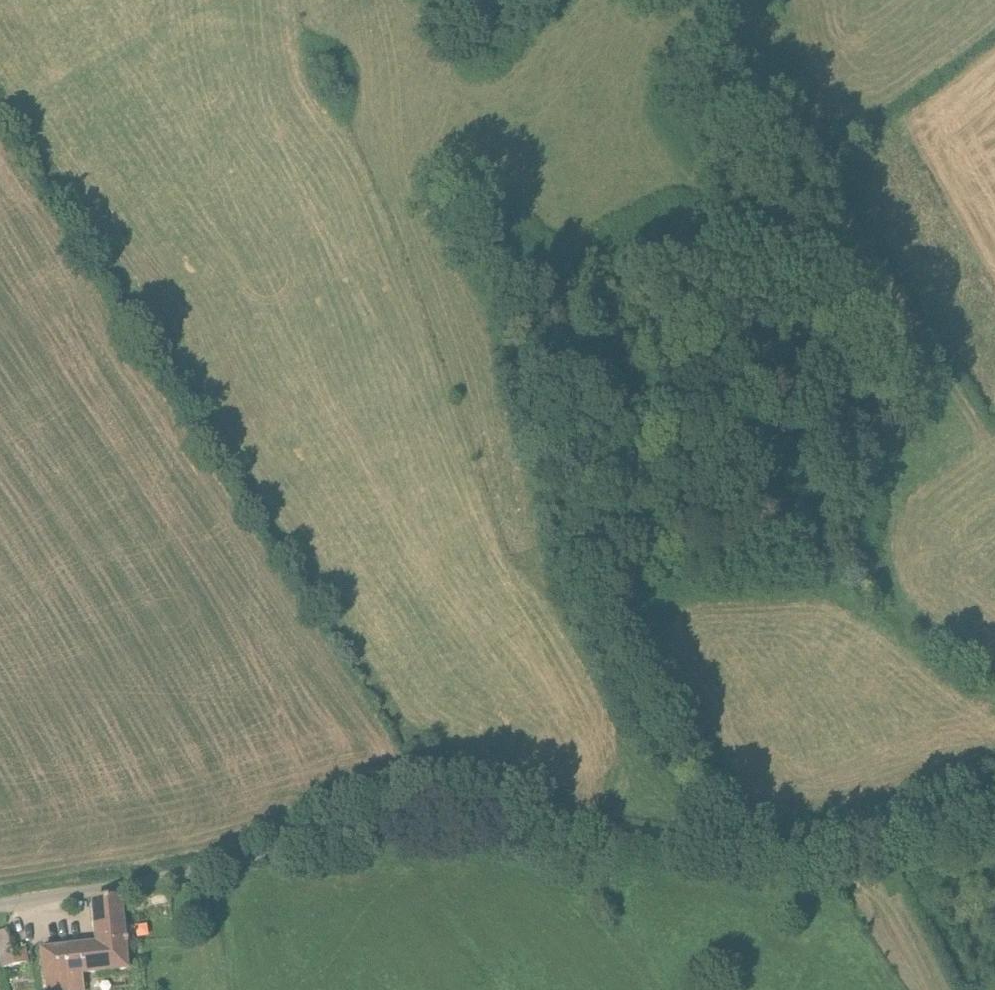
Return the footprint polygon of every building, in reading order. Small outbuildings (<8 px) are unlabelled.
[(132,941),(125,942),(121,900),(110,901),(110,899),(106,899),(106,901),(94,902),(98,945),(99,952),(106,951),(105,944),(132,942),(132,941)] [(125,944),(133,944),(132,942),(105,944),(106,951),(99,952),(98,945),(43,951),(46,977),(49,977),(51,989),(85,989),(83,974),(128,969),(125,944)] [(0,955),(0,958),(2,968),(28,962),(25,949),(0,955)]
